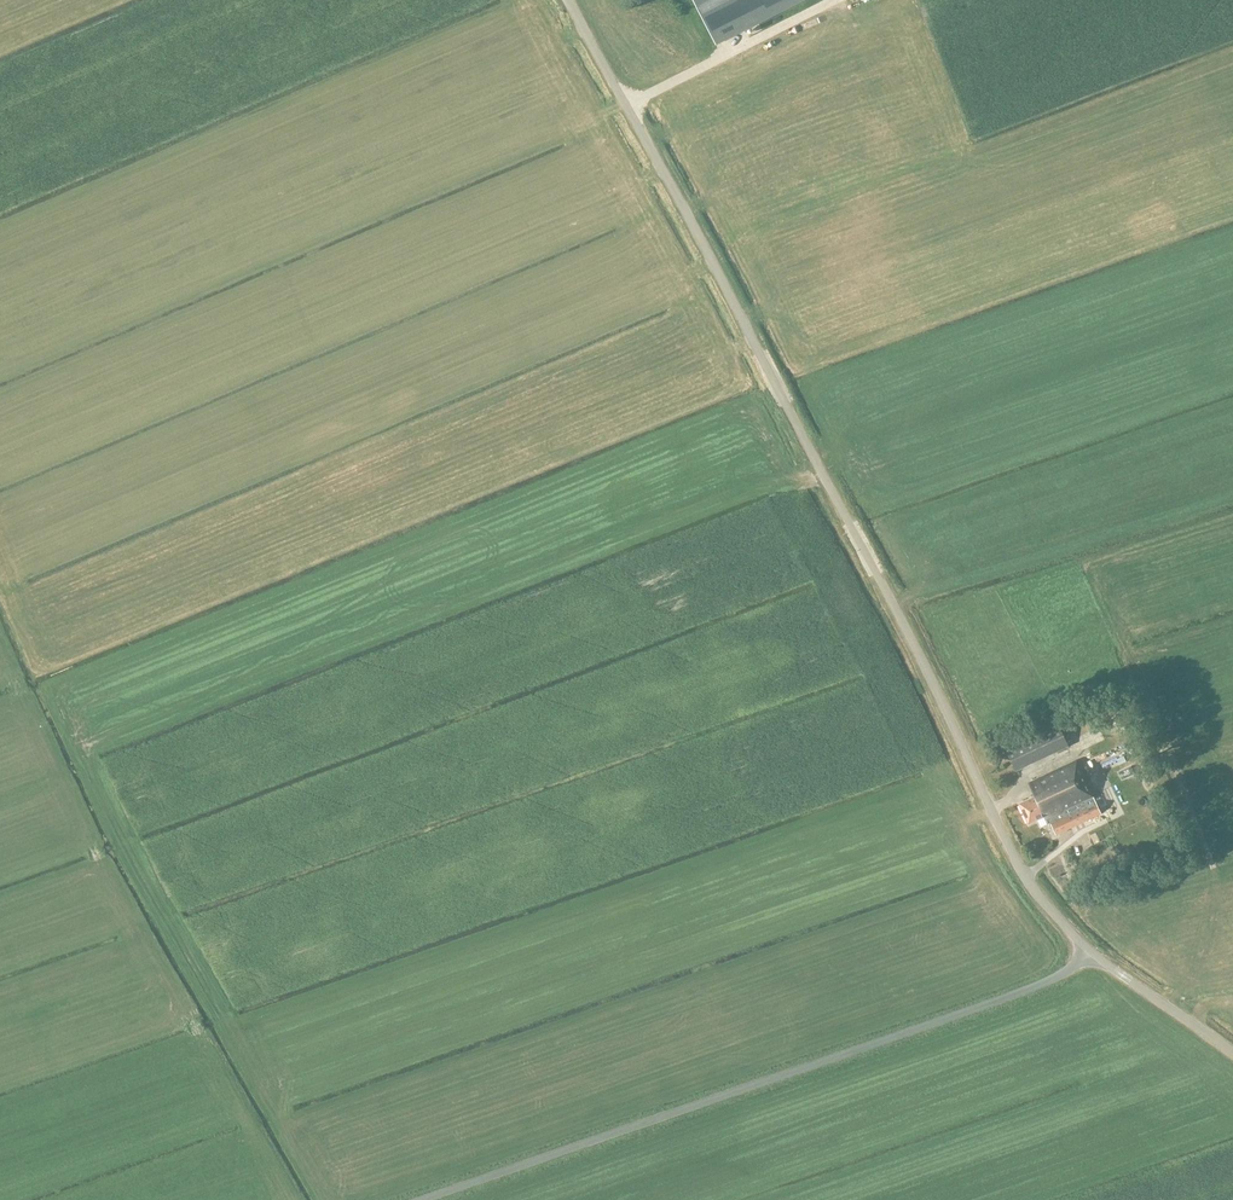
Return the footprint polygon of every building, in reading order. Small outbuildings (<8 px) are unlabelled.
[(713,41),(796,0),(693,0),(713,41)] [(1004,744),(1017,770),(1069,745),(1056,719),(1004,744)] [(1055,835),(1101,813),(1075,761),(1028,784),(1034,797),(1019,804),(1028,824),(1044,817),(1045,820),(1048,819),(1055,835)] [(1116,772),(1116,779),(1126,779),(1126,771),(1116,772)] [(1232,979),(1224,987),(1232,996),(1232,981),(1232,979)]
